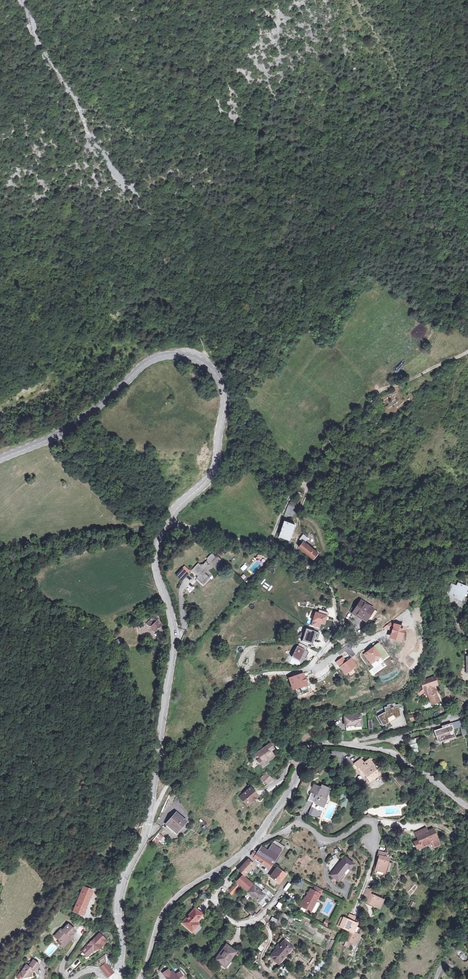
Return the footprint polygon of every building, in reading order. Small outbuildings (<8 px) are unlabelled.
[(291,516),(295,505),(288,502),(282,517),(285,518),(286,515),(291,516)] [(144,520),(128,524),(129,529),(145,526),(144,520)] [(279,535),(288,539),(293,523),(284,520),(279,535)] [(300,551),(301,549),(314,559),(318,553),(302,540),(297,547),(299,547),(298,549),(300,551)] [(205,580),(215,569),(211,566),(216,561),(220,564),(224,560),(221,557),(223,554),(219,550),(217,553),(213,549),(208,553),(210,555),(203,563),(200,561),(195,566),(200,571),(198,573),(205,580)] [(184,564),(177,571),(184,577),(190,570),(184,564)] [(451,583),(446,595),(463,602),(467,589),(467,586),(458,582),(456,585),(451,583)] [(361,602),(352,615),(367,627),(377,614),(361,602)] [(328,617),(316,613),(312,627),(321,629),(322,624),(325,625),(328,617)] [(150,625),(154,629),(161,623),(157,619),(150,625)] [(393,632),(395,624),(390,623),(383,629),(393,632)] [(407,628),(395,624),(393,632),(391,639),(403,643),(407,628)] [(320,633),(306,629),(303,642),(312,645),(313,639),(318,641),(320,633)] [(380,644),(374,648),(382,659),(384,661),(390,657),(380,644)] [(309,653),(298,648),(292,659),(300,663),(303,658),(306,659),(309,653)] [(382,659),(374,648),(364,656),(372,666),(382,659)] [(343,658),(336,663),(340,668),(347,662),(343,658)] [(351,659),(347,662),(340,668),(346,676),(357,667),(351,659)] [(295,689),(305,685),(306,684),(302,672),(289,677),(293,689),(295,689)] [(425,689),(428,694),(431,692),(438,704),(445,699),(439,688),(443,686),(437,676),(435,676),(424,683),(427,688),(425,689)] [(305,685),(295,689),(298,695),(307,691),(305,685)] [(428,694),(425,689),(420,696),(424,699),(428,694)] [(382,726),(400,716),(398,705),(395,705),(395,704),(387,705),(387,707),(384,708),(384,712),(377,717),(382,726)] [(362,727),(361,715),(343,716),(344,727),(353,726),(354,728),(362,727)] [(461,726),(463,735),(467,733),(467,732),(464,720),(453,723),(453,725),(436,730),(439,742),(457,736),(454,728),(461,726)] [(416,760),(421,758),(415,738),(409,740),(412,755),(414,755),(416,760)] [(261,756),(264,761),(268,758),(269,759),(275,755),(271,749),(274,747),(270,742),(255,752),(257,756),(260,753),(262,756),(261,756)] [(377,775),(382,772),(373,758),(366,762),(364,758),(356,762),(361,771),(363,770),(371,782),(379,778),(377,775)] [(272,779),(266,774),(261,779),(266,785),(272,779)] [(314,783),(310,791),(315,793),(314,796),(315,797),(313,801),(312,800),(307,811),(309,813),(312,814),(315,814),(318,814),(319,811),(317,810),(320,804),(321,801),(324,802),(325,799),(324,798),(329,789),(322,785),(321,787),(314,783)] [(251,787),(239,797),(247,806),(258,796),(251,787)] [(175,812),(164,825),(174,836),(186,823),(175,812)] [(417,829),(420,834),(416,836),(419,842),(414,844),(416,848),(420,846),(421,848),(431,843),(433,847),(441,844),(434,828),(429,830),(427,825),(417,829)] [(167,839),(159,833),(152,842),(156,845),(160,841),(163,844),(167,839)] [(268,850),(261,845),(256,851),(254,850),(252,853),(269,866),(284,847),(275,840),(268,850)] [(382,856),(378,870),(386,872),(390,858),(387,857),(388,854),(381,852),(380,855),(382,856)] [(337,864),(330,873),(338,879),(351,861),(344,856),(340,861),(338,859),(335,863),(337,864)] [(238,868),(244,873),(254,862),(249,857),(238,868)] [(283,873),(278,869),(272,878),(279,884),(288,873),(285,871),(283,873)] [(237,881),(238,882),(246,889),(247,889),(249,891),(249,892),(265,907),(271,899),(256,886),(255,887),(242,875),(237,881)] [(230,890),(232,892),(238,886),(236,884),(230,890)] [(301,905),(313,911),(325,890),(317,886),(315,890),(312,889),(306,900),(304,899),(301,905)] [(72,912),(83,916),(92,891),(82,887),(72,912)] [(270,897),(273,894),(265,888),(262,891),(270,897)] [(380,908),(383,899),(371,894),(373,890),(368,888),(365,896),(369,898),(368,902),(380,908)] [(192,924),(195,927),(202,920),(199,917),(203,913),(197,906),(183,921),(189,927),(192,924)] [(282,912),(280,916),(290,922),(292,918),(282,912)] [(349,914),(346,919),(353,922),(355,917),(349,914)] [(285,928),(288,922),(278,917),(275,924),(285,928)] [(353,922),(346,919),(344,918),(340,927),(350,931),(344,946),(349,948),(351,942),(356,944),(360,935),(354,932),(357,924),(353,922)] [(55,936),(62,943),(63,941),(66,943),(71,938),(70,937),(76,931),(69,924),(62,930),(61,929),(55,936)] [(98,947),(99,948),(102,944),(105,940),(98,934),(83,953),(88,957),(92,951),(94,952),(98,947)] [(235,952),(238,948),(229,940),(214,957),(220,964),(232,950),(235,952)] [(262,951),(266,944),(262,941),(257,949),(262,951)] [(294,948),(289,943),(286,947),(283,943),(272,956),(280,964),(294,948)] [(464,961),(467,958),(464,953),(460,957),(464,961)] [(22,978),(25,978),(26,978),(28,978),(30,978),(30,974),(32,972),(34,974),(39,967),(32,962),(28,968),(25,967),(20,974),(22,976),(22,978)] [(114,972),(112,970),(115,967),(112,965),(110,967),(107,963),(101,968),(109,977),(114,972)] [(283,967),(280,974),(285,976),(288,970),(283,967)]
